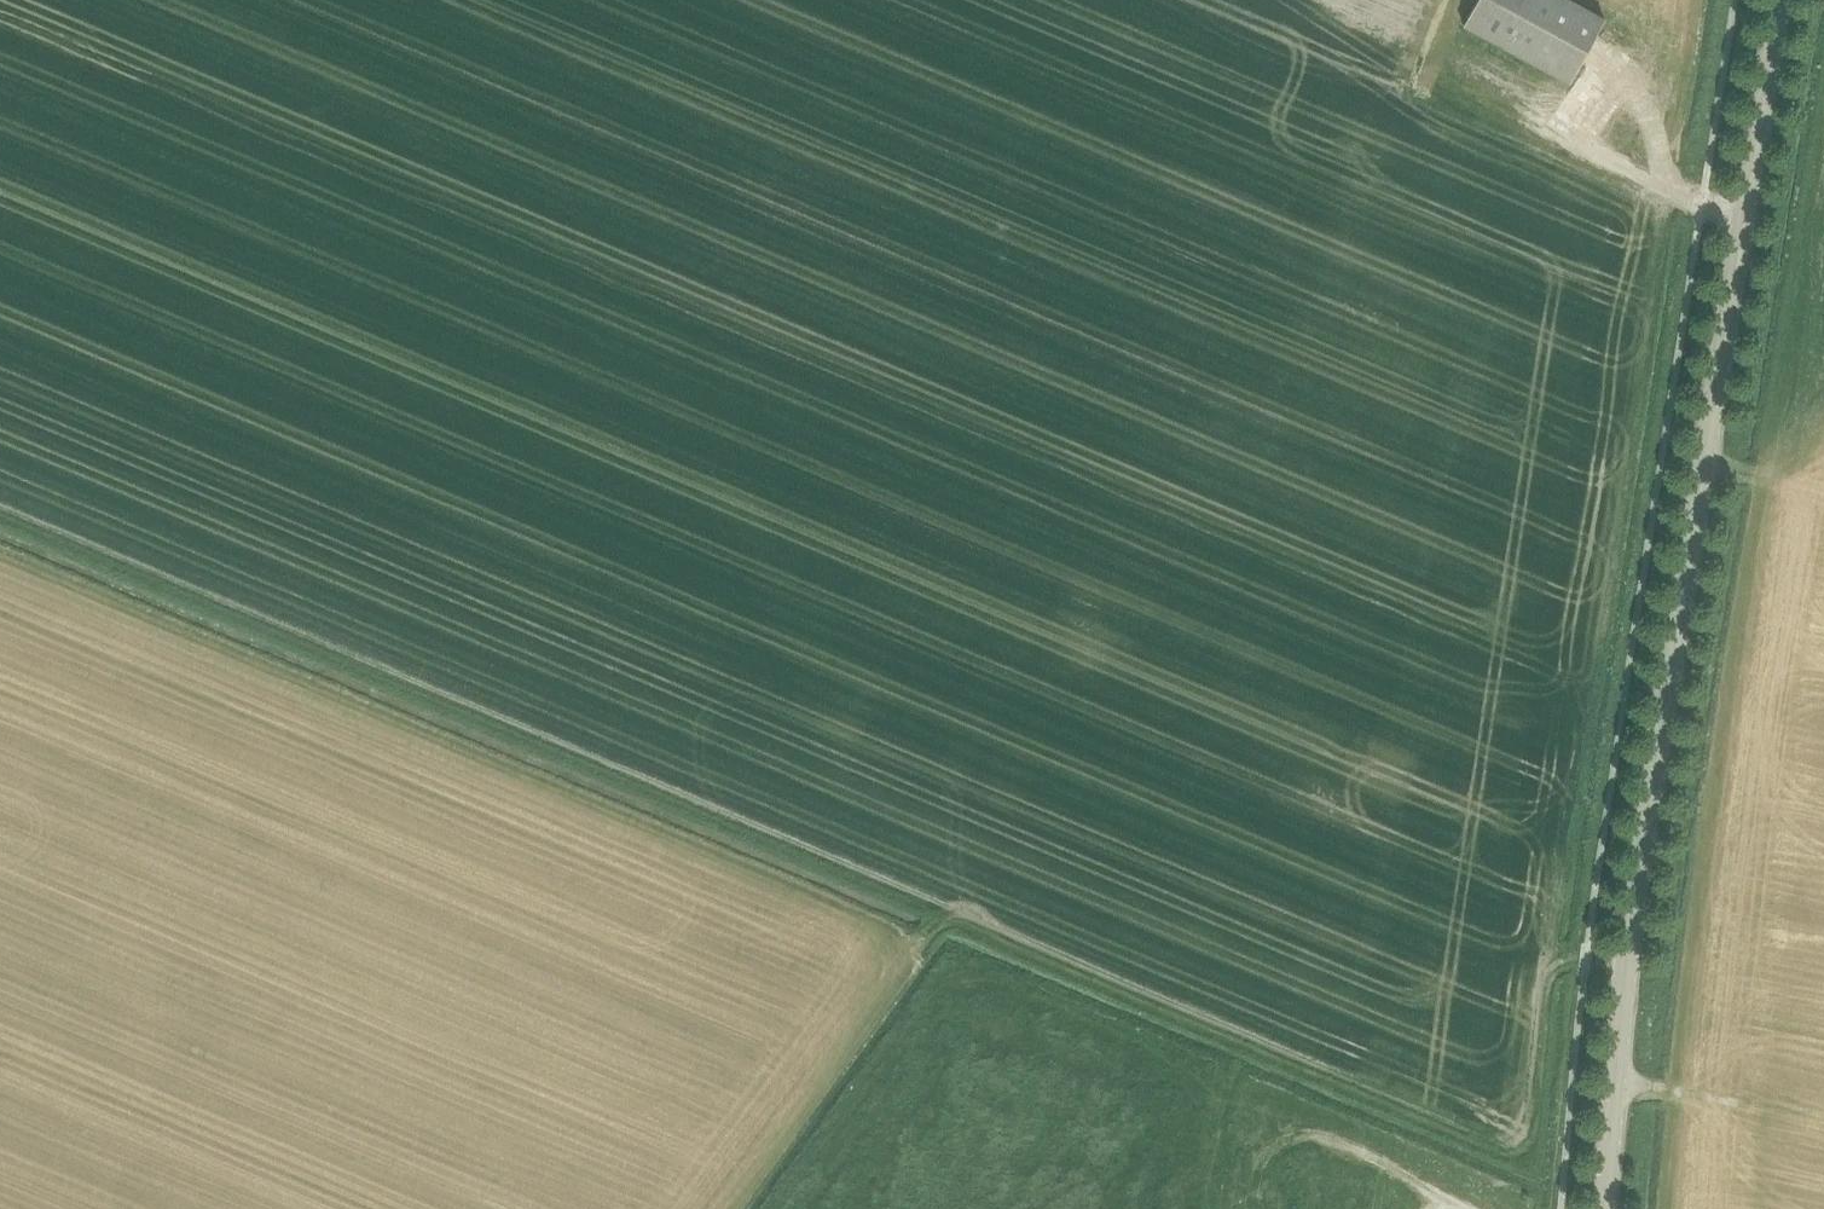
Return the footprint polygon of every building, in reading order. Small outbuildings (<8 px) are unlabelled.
[(1568,84),(1604,19),(1570,0),(1477,0),(1463,26),(1568,84)]
